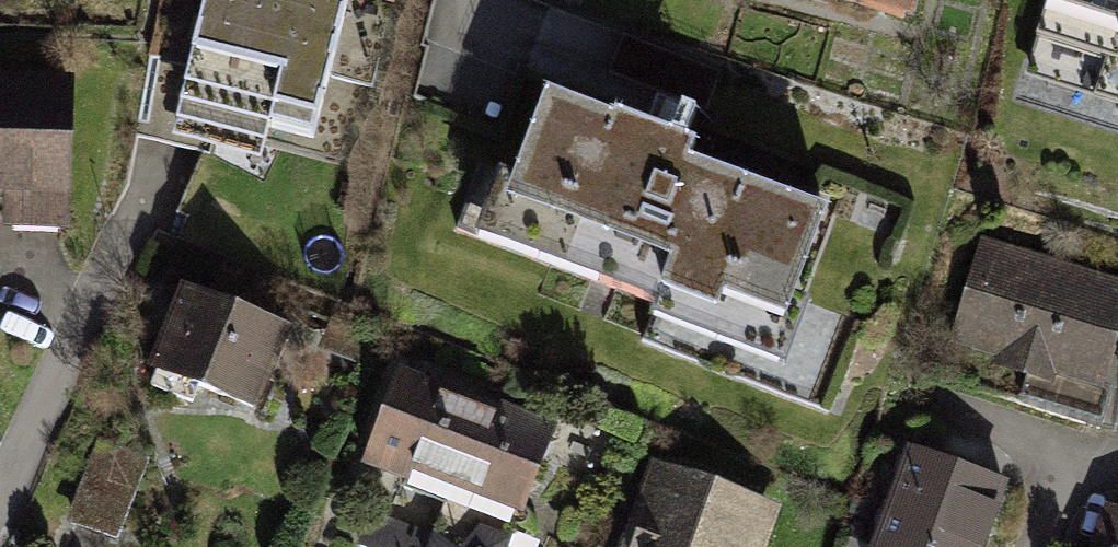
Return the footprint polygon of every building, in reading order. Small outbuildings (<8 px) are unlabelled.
[(158,125),(312,169),(360,0),(194,0),(158,125)] [(922,31),(929,0),(794,0),(922,31)] [(1117,18),(1117,0),(1055,0),(1117,18)] [(0,81),(0,207),(15,207),(14,231),(77,233),(82,83),(0,81)] [(845,221),(548,105),(487,261),(789,379),(845,221)] [(983,261),(946,373),(1087,419),(1117,324),(1117,305),(983,261)] [(305,329),(193,289),(158,386),(269,426),(305,329)] [(568,419),(400,364),(367,465),(535,519),(568,419)] [(147,458),(97,440),(68,525),(92,533),(118,542),(147,458)] [(910,459),(878,546),(997,546),(1015,497),(910,459)] [(662,460),(631,546),(782,546),(796,507),(662,460)] [(1110,510),(1097,546),(1117,546),(1117,513),(1110,510)] [(471,546),(532,546),(486,528),(471,546)]
